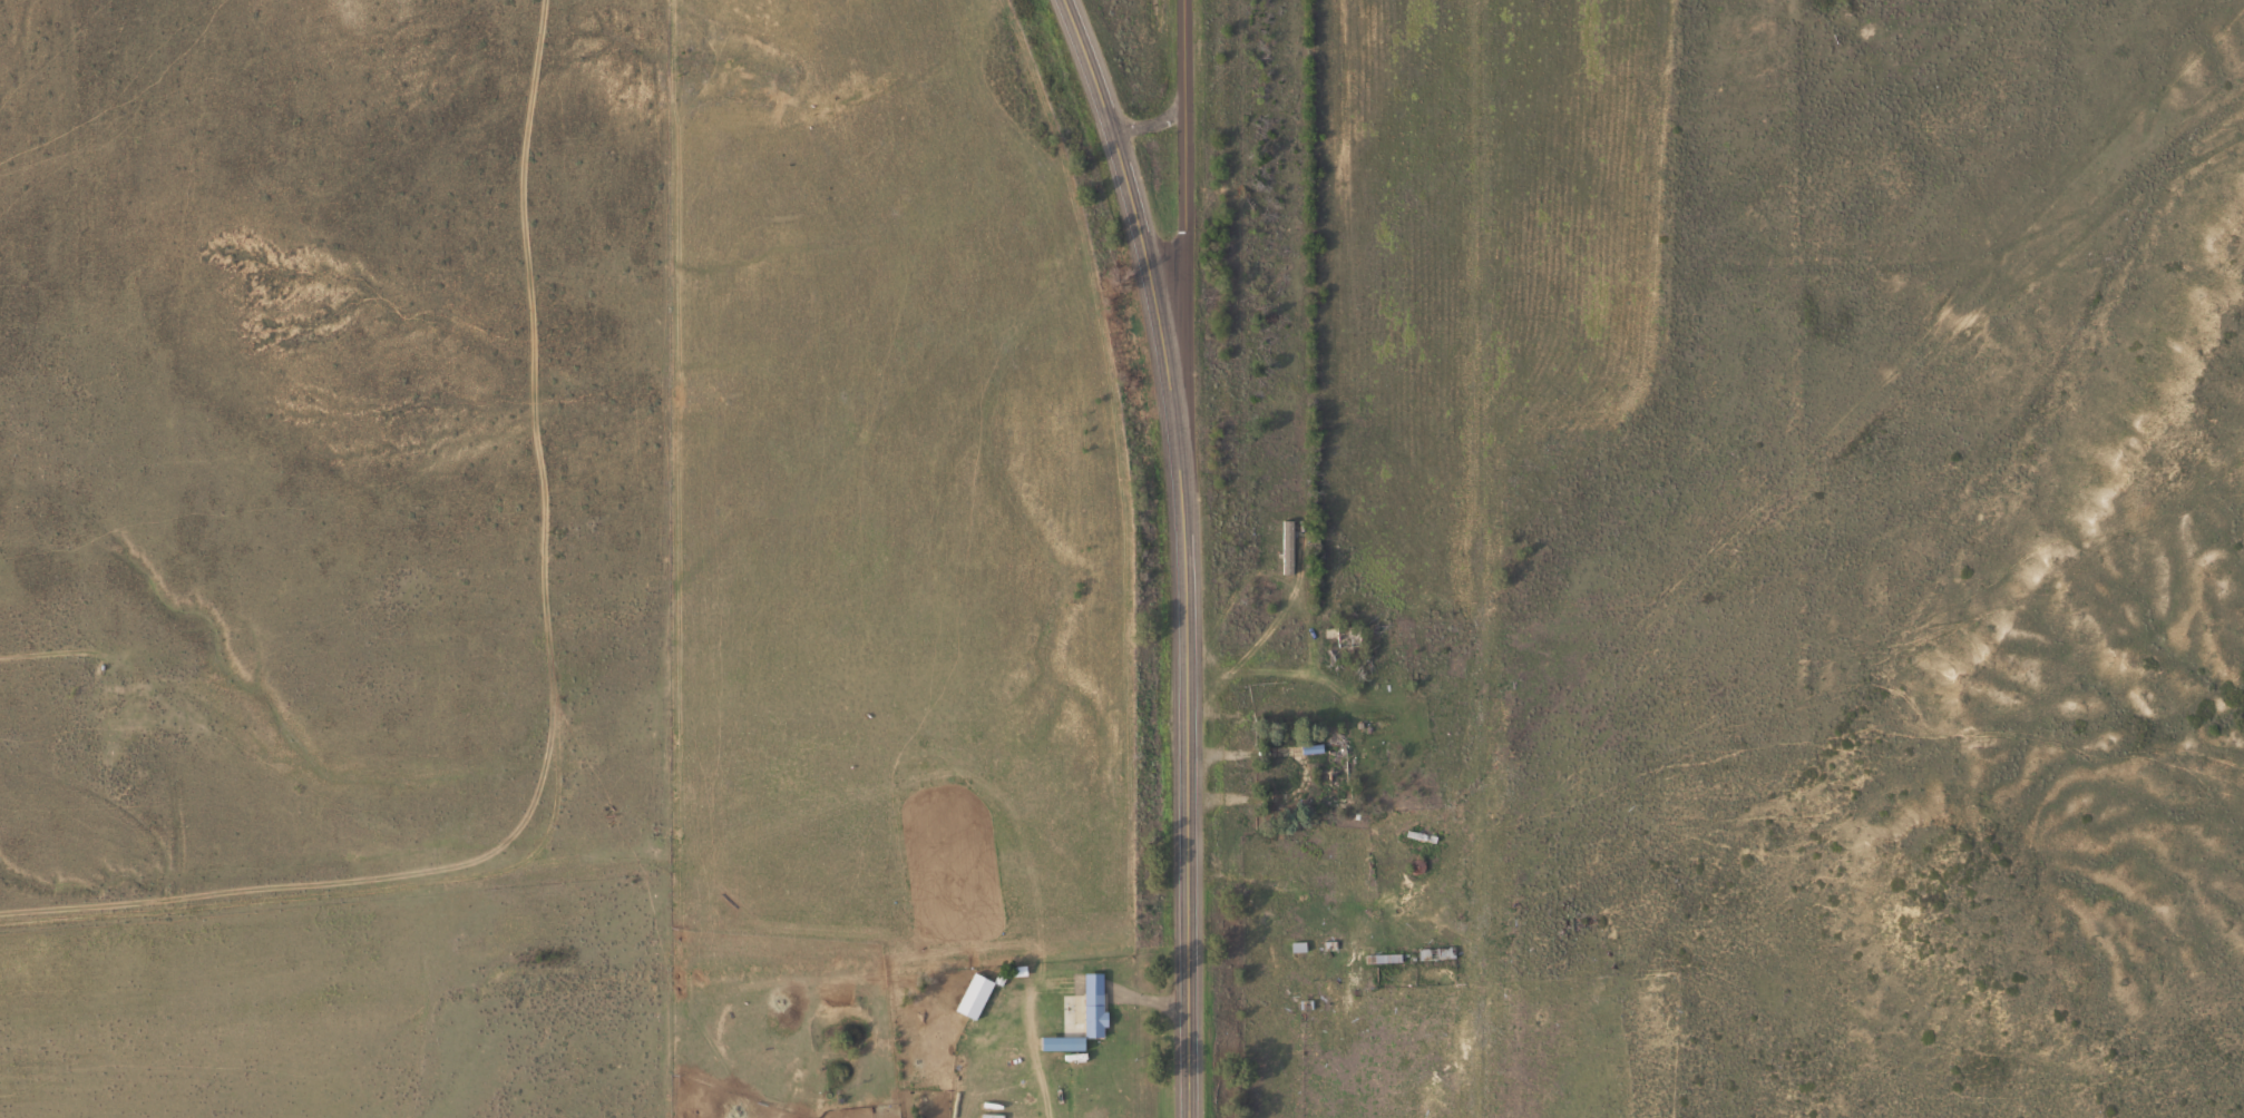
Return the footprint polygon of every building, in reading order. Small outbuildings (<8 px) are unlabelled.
[(1300,520),(1301,572),(1288,573),(1288,520),(1300,520)] [(1413,837),(1443,841),(1444,835),(1414,831),(1413,837)] [(1462,959),(1462,947),(1427,947),(1427,959),(1462,959)] [(1112,1023),(1112,1033),(1094,1033),(1093,992),(1111,991),(1112,1010),(1118,1010),(1118,1023),(1112,1023)]
